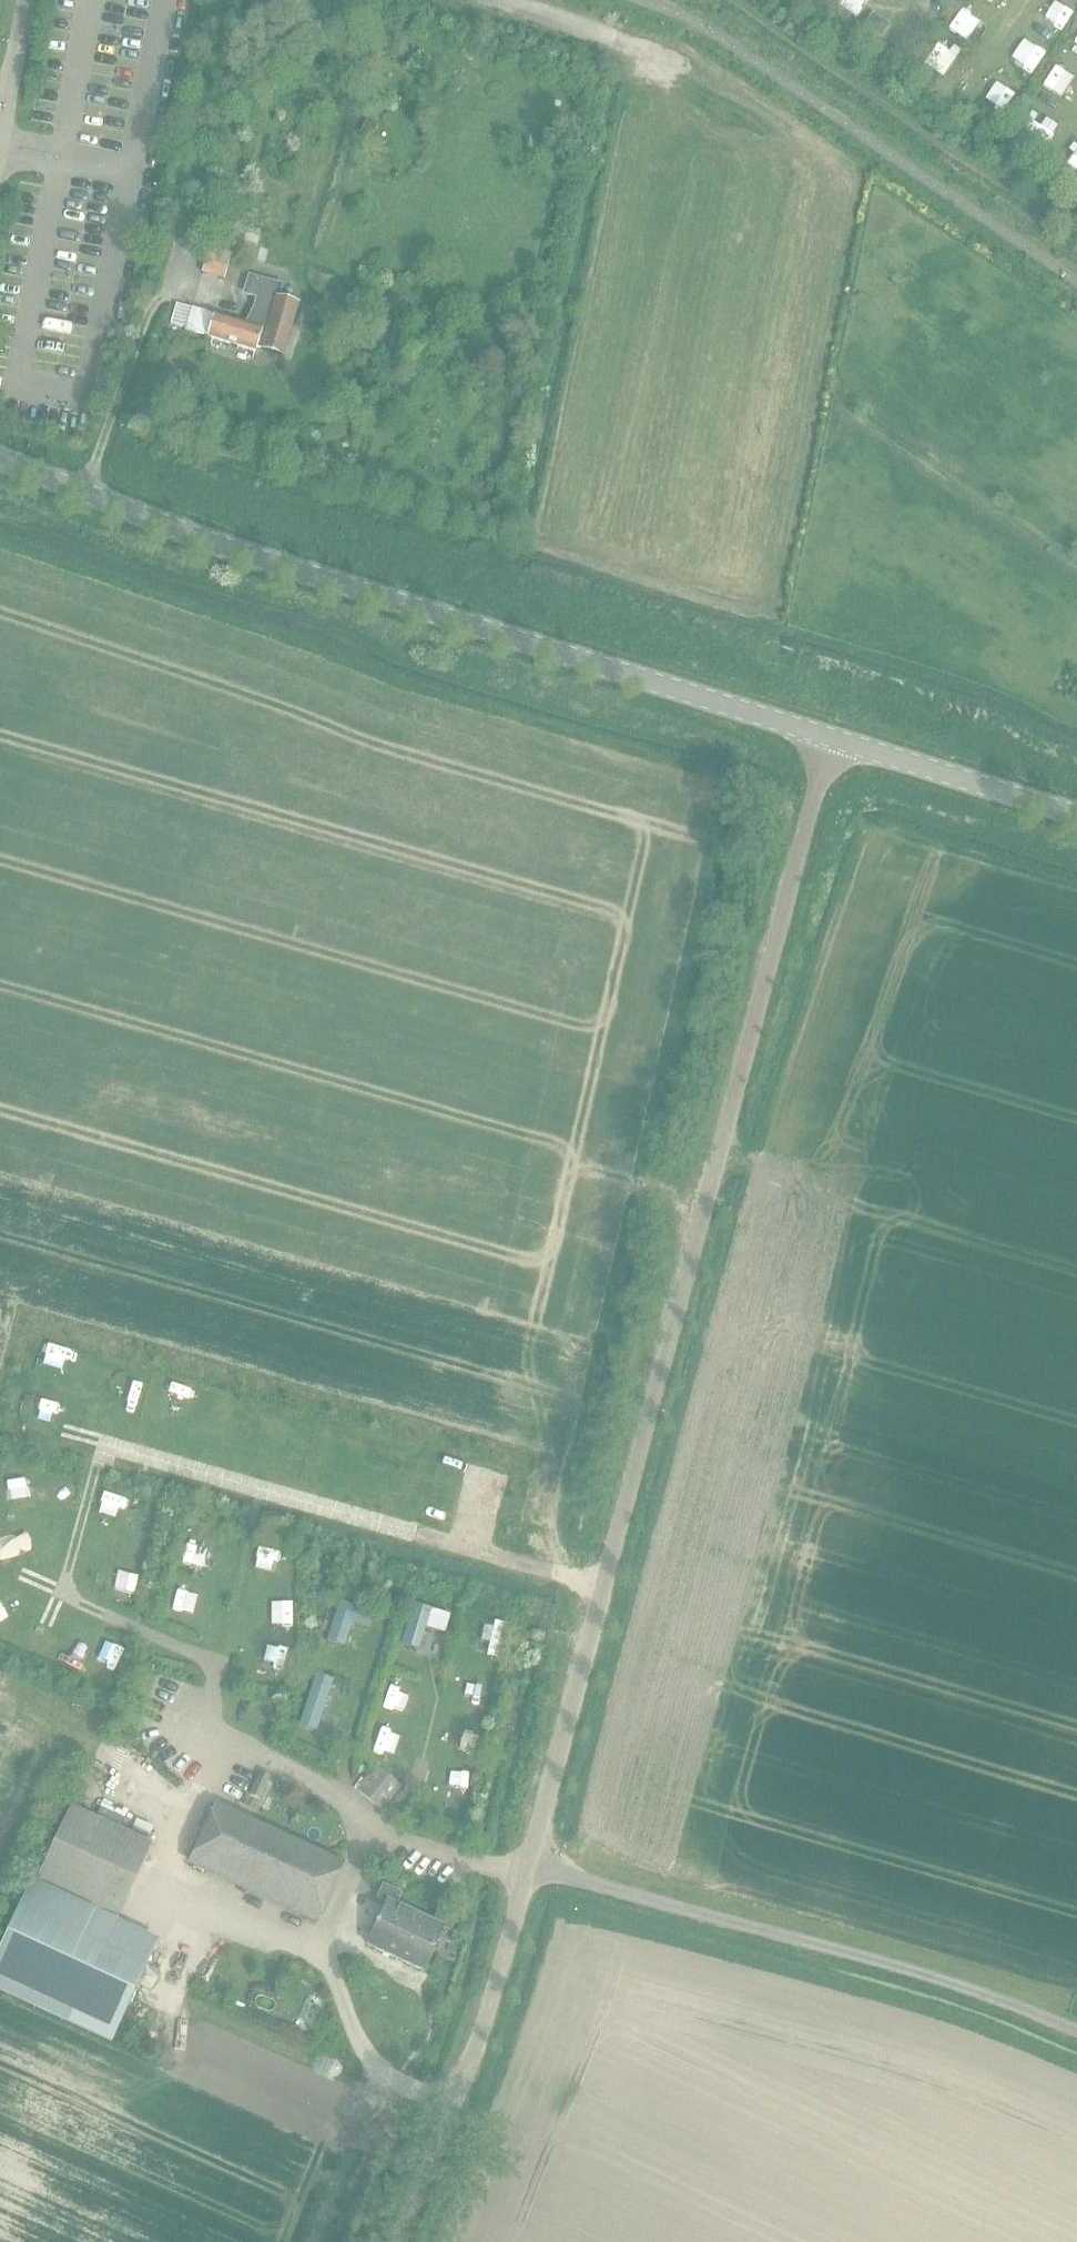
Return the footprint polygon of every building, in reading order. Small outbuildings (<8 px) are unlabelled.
[(201,272),(222,277),(235,231),(213,225),(201,272)] [(191,306),(185,328),(192,331),(254,349),(256,346),(279,353),(295,301),(273,294),(276,284),(248,276),(244,291),(254,294),(251,304),(240,321),(199,308),(191,306)] [(401,1641),(421,1647),(427,1624),(446,1629),(452,1612),(414,1600),(401,1641)] [(339,1601),(327,1640),(344,1645),(351,1623),(369,1628),(374,1612),(339,1601)] [(315,1672),(298,1723),(315,1729),(332,1677),(315,1672)] [(376,1765),(357,1789),(381,1809),(400,1785),(376,1765)] [(0,1958),(0,1991),(108,2041),(154,1939),(115,1921),(151,1843),(70,1805),(0,1958)] [(216,1805),(190,1862),(315,1920),(341,1864),(216,1805)] [(387,1900),(366,1944),(423,1970),(443,1926),(449,1929),(454,1919),(441,1913),(437,1923),(395,1903),(399,1894),(385,1887),(380,1897),(387,1900)]
